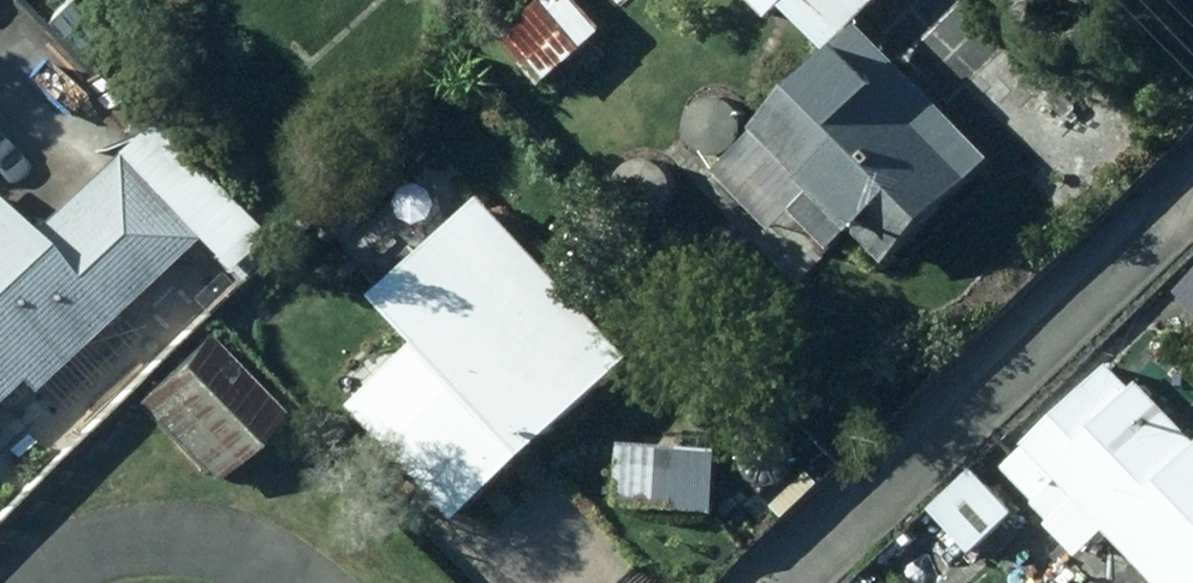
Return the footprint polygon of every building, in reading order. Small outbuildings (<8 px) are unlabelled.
[(514,33),(562,82),(621,25),(597,0),(548,0),(514,33)] [(852,46),(732,167),(794,228),(778,244),(815,280),(870,224),(907,261),(1012,155),(875,19),(894,0),(805,0),(852,46)] [(789,13),(802,0),(776,0),(789,13)] [(23,379),(35,392),(200,239),(230,272),(270,234),(160,116),(36,232),(0,193),(0,401),(23,379)] [(645,356),(496,192),(387,291),(471,384),(405,444),(470,515),(645,356)] [(1075,516),(1072,519),(1103,554),(1136,524),(1190,582),(1192,582),(1192,368),(1157,329),(1128,356),(1133,362),(1020,465),(1056,504),(1060,500),(1075,516)] [(287,415),(212,336),(143,401),(218,480),(287,415)] [(640,438),(635,502),(731,509),(735,445),(640,438)] [(992,464),(948,504),(989,550),(1033,510),(992,464)]
